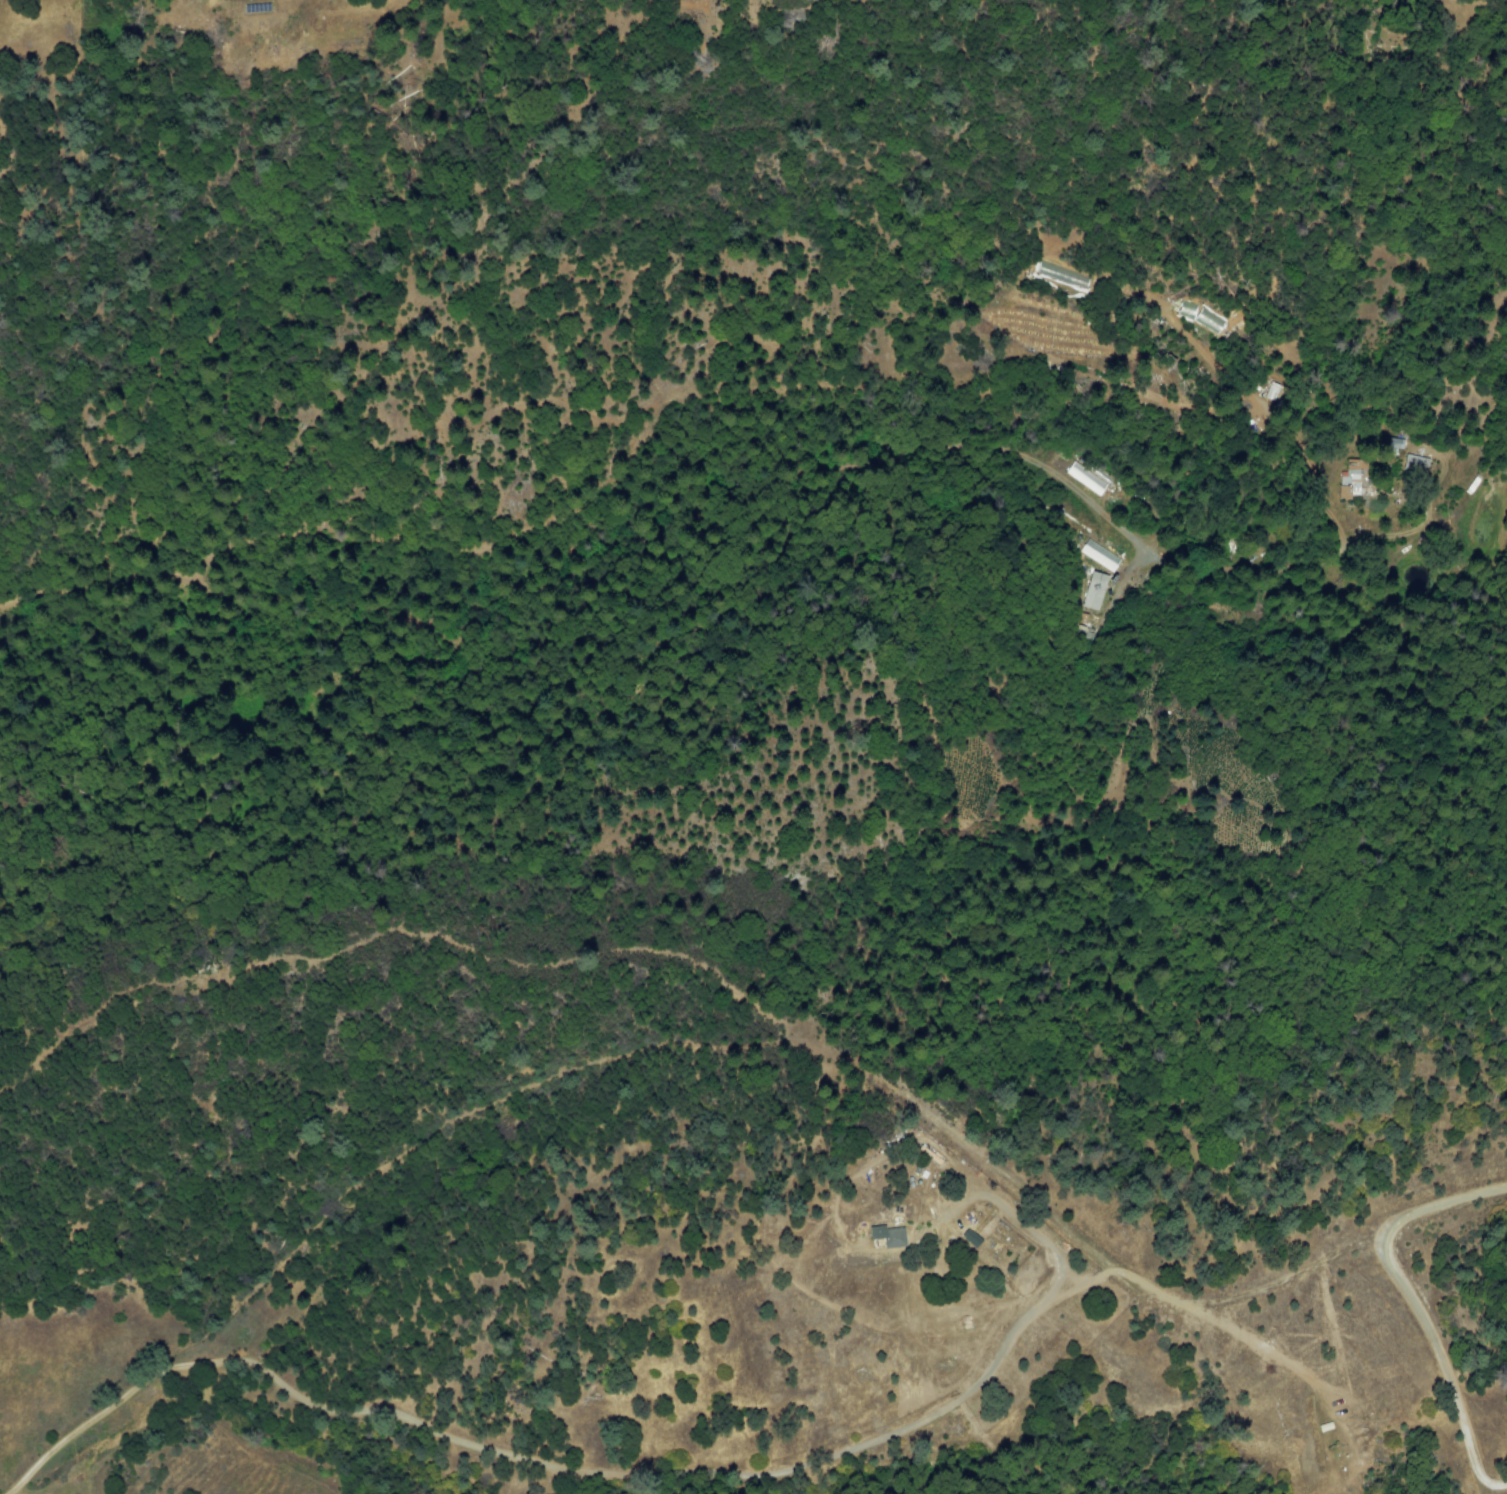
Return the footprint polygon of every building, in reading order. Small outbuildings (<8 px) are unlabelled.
[(1404,466),(1428,470),(1430,459),(1406,454),(1404,466)] [(1342,499),(1351,499),(1351,495),(1363,495),(1363,460),(1342,460),(1342,499)] [(907,1227),(890,1230),(889,1225),(873,1228),(876,1241),(887,1239),(889,1250),(911,1246),(907,1227)]
